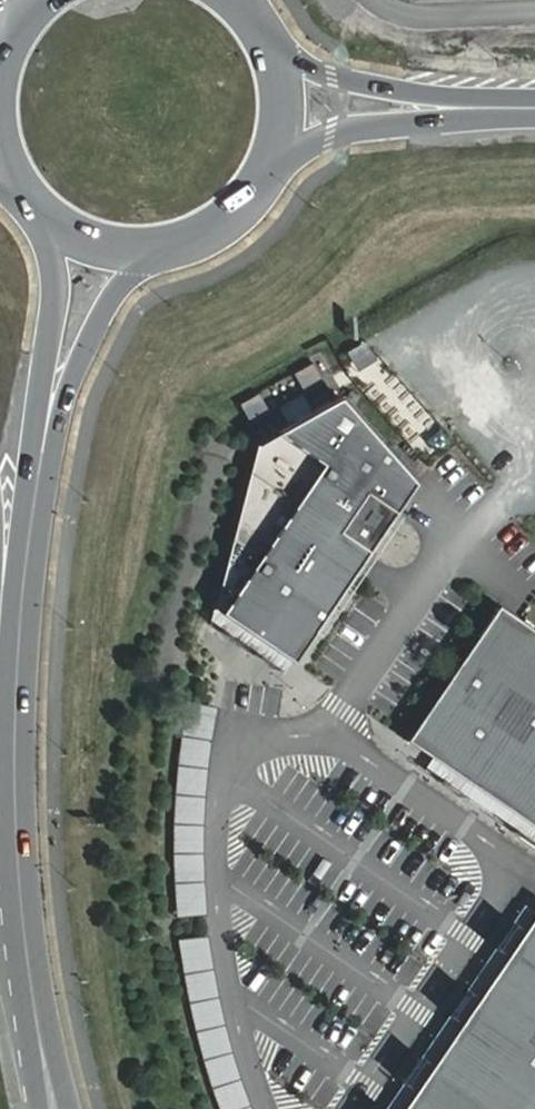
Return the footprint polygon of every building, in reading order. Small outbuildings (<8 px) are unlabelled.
[(226,618),(292,662),(414,482),(340,396),(255,444),(214,610),(226,618)] [(534,825),(534,630),(499,605),(408,739),(534,825)] [(198,915),(215,705),(186,702),(169,913),(198,915)] [(401,1108),(534,1108),(534,912),(401,1108)] [(180,941),(216,1108),(246,1108),(209,935),(180,941)]
